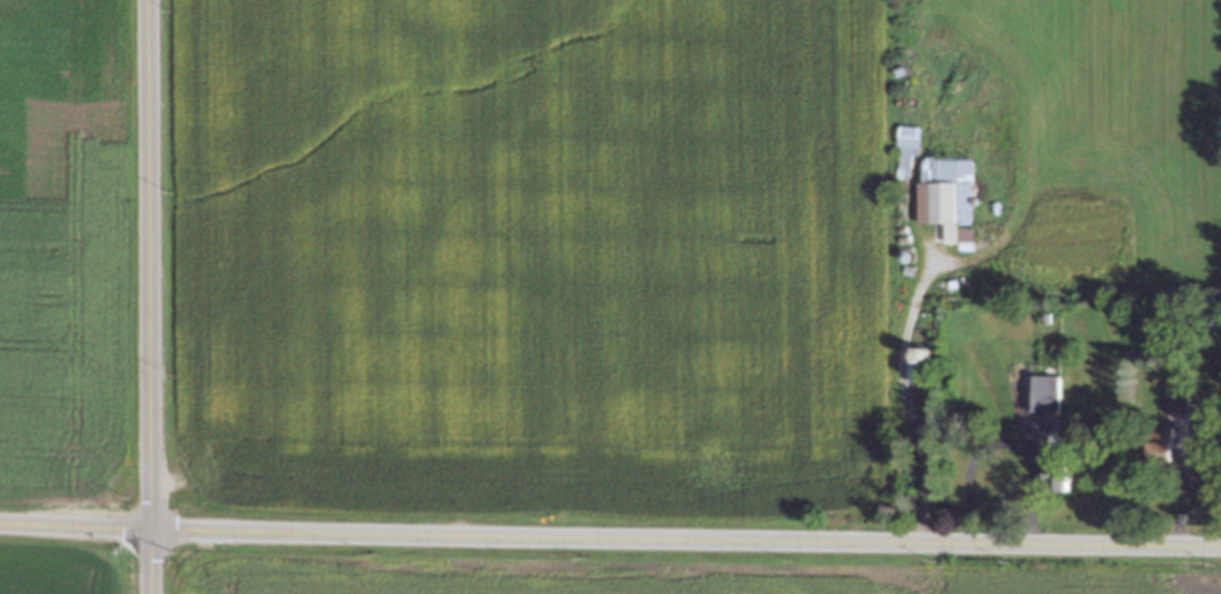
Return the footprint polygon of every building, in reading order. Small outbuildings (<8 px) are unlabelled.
[(913,145),(913,152),(908,152),(907,176),(891,176),(895,148),(895,145),(893,145),(895,122),(916,122),(916,145),(913,145)] [(967,154),(967,219),(952,219),(952,241),(940,240),(940,219),(913,219),(913,176),(933,176),(933,154),(967,154)] [(1195,329),(1195,314),(1203,314),(1203,329),(1195,329)] [(914,348),(918,349),(919,352),(920,354),(919,358),(916,360),(912,360),(909,358),(908,354),(910,349),(914,348)] [(903,380),(904,360),(925,360),(925,380),(903,380)] [(1020,405),(1021,371),(1054,371),(1054,406),(1020,405)] [(1164,413),(1186,413),(1187,386),(1164,386),(1164,413)] [(1145,459),(1145,435),(1168,435),(1168,458),(1145,459)] [(1048,447),(1048,439),(1058,439),(1058,436),(1069,436),(1069,447),(1048,447)] [(1049,490),(1049,481),(1043,481),(1043,454),(1068,454),(1068,477),(1066,477),(1064,490),(1049,490)]
